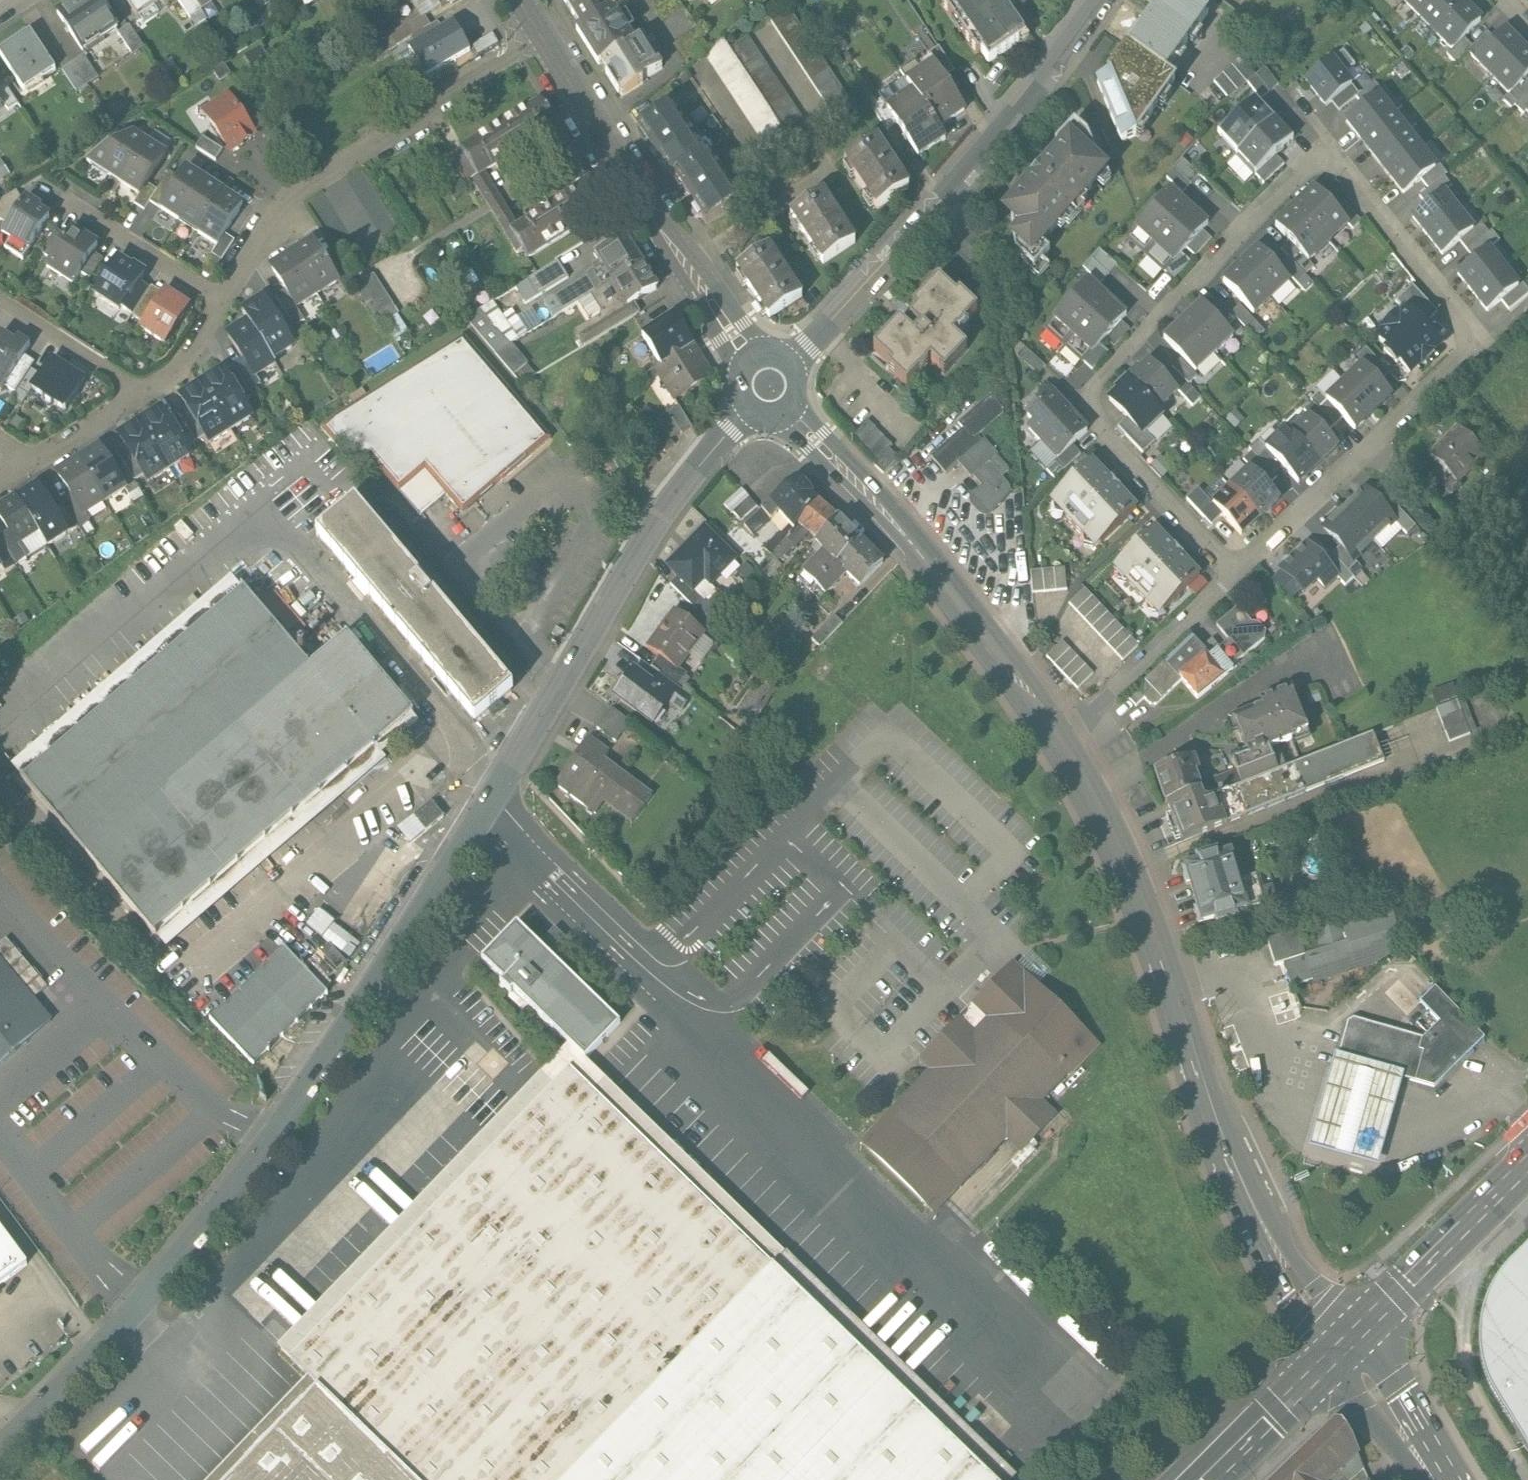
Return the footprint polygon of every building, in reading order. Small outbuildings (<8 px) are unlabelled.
[(59,14),(83,51),(116,29),(109,17),(107,19),(100,7),(101,6),(97,0),(81,0),(59,14)] [(135,15),(152,4),(154,8),(166,0),(126,0),(135,15)] [(190,19),(201,12),(193,0),(178,0),(190,19)] [(209,0),(193,0),(201,12),(212,4),(209,0)] [(423,18),(441,8),(454,0),(413,0),(423,18)] [(581,27),(581,28),(613,8),(613,9),(613,8),(614,9),(630,0),(564,0),(581,27)] [(941,3),(978,55),(982,52),(989,62),(1019,41),(1016,37),(1023,32),(1001,0),(945,0),(941,3)] [(1130,49),(1164,74),(1208,13),(1190,0),(1165,0),(1130,49)] [(1420,16),(1435,0),(1404,0),(1420,16)] [(1464,3),(1461,0),(1435,0),(1420,16),(1436,32),(1464,3)] [(1464,3),(1436,32),(1452,48),(1464,37),(1481,20),(1464,3)] [(614,9),(613,8),(613,9),(613,8),(581,28),(581,27),(576,29),(598,64),(602,62),(608,72),(606,73),(618,93),(620,92),(622,96),(643,83),(642,81),(662,68),(658,62),(659,62),(653,54),(642,36),(634,42),(614,9)] [(789,9),(771,21),(783,39),(801,27),(789,9)] [(423,18),(408,27),(414,36),(429,27),(423,18)] [(416,47),(411,50),(426,75),(468,50),(453,25),(438,34),(416,47)] [(414,36),(411,38),(416,47),(438,34),(433,25),(429,27),(414,36)] [(130,27),(119,35),(133,56),(144,49),(130,27)] [(821,57),(801,27),(783,39),(803,69),(821,57)] [(1495,39),(1476,59),(1493,76),(1522,47),(1505,30),(1495,39)] [(1472,45),(1467,50),(1476,59),(1495,39),(1487,31),(1472,45)] [(55,70),(30,33),(0,53),(25,90),(55,70)] [(808,126),(748,36),(730,48),(790,138),(808,126)] [(1472,45),(1464,37),(1452,48),(1447,53),(1455,62),(1467,50),(1472,45)] [(790,138),(730,48),(723,39),(707,52),(778,160),(796,148),(790,138)] [(954,71),(939,47),(928,54),(934,63),(944,78),(954,71)] [(1493,76),(1509,93),(1526,77),(1527,75),(1527,53),(1522,47),(1493,76)] [(1130,49),(1128,48),(1110,74),(1105,71),(1103,74),(1099,76),(1101,81),(1097,82),(1121,140),(1122,141),(1136,135),(1134,132),(1141,123),(1143,125),(1158,105),(1155,103),(1163,92),(1165,94),(1174,81),(1164,74),(1130,49)] [(1355,66),(1343,51),(1331,61),(1343,76),(1355,66)] [(821,57),(803,69),(822,99),(841,87),(821,57)] [(1241,57),(1213,80),(1228,98),(1247,82),(1256,75),(1241,57)] [(98,78),(84,58),(73,65),(87,86),(98,78)] [(1343,76),(1331,61),(1305,81),(1326,107),(1331,102),(1352,86),(1343,76)] [(944,78),(934,63),(907,81),(913,91),(914,91),(938,127),(939,127),(965,109),(944,78)] [(87,86),(73,65),(63,72),(77,93),(87,86)] [(1261,100),(1278,85),(1264,68),(1256,75),(1247,82),(1261,100)] [(1503,99),(1512,108),(1515,105),(1527,92),(1527,79),(1526,77),(1509,93),(1503,99)] [(1165,94),(1163,92),(1155,103),(1158,105),(1143,125),(1141,123),(1134,132),(1136,135),(1122,141),(1121,140),(1109,145),(1112,153),(1135,208),(1164,176),(1172,167),(1180,158),(1198,139),(1182,125),(1203,102),(1174,81),(1165,94)] [(1382,92),(1375,83),(1359,95),(1356,98),(1363,107),(1378,96),(1382,92)] [(1352,86),(1331,102),(1339,112),(1356,98),(1359,95),(1352,86)] [(841,87),(822,99),(830,110),(848,98),(841,87)] [(938,127),(914,91),(913,91),(888,108),(887,108),(897,123),(918,155),(945,137),(939,127),(938,127)] [(1515,105),(1523,113),(1527,110),(1527,109),(1527,92),(1515,105)] [(238,112),(228,96),(215,105),(215,108),(206,115),(231,151),(242,144),(242,145),(251,139),(251,138),(254,136),(253,133),(238,112)] [(1363,107),(1346,121),(1375,157),(1406,132),(1378,96),(1363,107)] [(540,99),(460,149),(465,156),(477,176),(483,173),(557,126),(540,99)] [(888,108),(882,99),(871,106),(887,130),(897,123),(887,108),(888,108)] [(1254,99),(1218,134),(1237,154),(1273,120),(1254,99)] [(264,125),(250,104),(238,112),(253,133),(264,125)] [(701,155),(670,107),(638,128),(671,177),(675,174),(708,223),(739,203),(705,152),(701,155)] [(1237,154),(1236,155),(1237,155),(1238,155),(1255,173),(1255,174),(1255,175),(1276,156),(1293,139),(1292,138),(1292,139),(1274,120),(1275,120),(1274,119),(1273,120),(1237,154)] [(1074,123),(1055,144),(1061,150),(1056,156),(1054,155),(1019,194),(1021,195),(1015,201),(1010,206),(1015,251),(1034,269),(1049,252),(1049,251),(1040,243),(1048,233),(1049,235),(1064,218),(1063,217),(1075,203),(1077,205),(1091,188),(1090,187),(1104,171),(1097,166),(1101,162),(1098,159),(1097,158),(1087,134),(1074,123)] [(1435,168),(1406,132),(1375,157),(1404,193),(1421,179),(1435,168)] [(132,133),(87,161),(120,183),(146,143),(132,133)] [(223,151),(203,138),(196,148),(216,161),(223,151)] [(876,140),(846,160),(878,208),(908,188),(876,140)] [(146,143),(120,183),(139,195),(147,184),(165,155),(146,143)] [(1104,171),(1090,187),(1091,188),(1077,205),(1075,203),(1063,217),(1064,218),(1049,235),(1048,233),(1040,243),(1049,251),(1049,252),(1075,276),(1083,267),(1091,258),(1099,249),(1135,208),(1112,153),(1098,159),(1101,162),(1097,166),(1104,171)] [(498,197),(483,173),(477,176),(465,156),(454,163),(473,195),(478,191),(486,204),(498,197)] [(1255,175),(1256,175),(1264,183),(1284,164),(1276,156),(1255,175)] [(1198,174),(1180,158),(1172,167),(1190,183),(1198,174)] [(1447,174),(1440,164),(1435,168),(1421,179),(1428,189),(1444,176),(1447,174)] [(1172,167),(1164,176),(1182,192),(1190,183),(1172,167)] [(205,181),(186,168),(179,178),(160,208),(179,221),(205,181)] [(169,172),(150,202),(160,208),(179,178),(169,172)] [(1428,189),(1419,196),(1427,205),(1443,192),(1452,185),(1444,176),(1428,189)] [(205,181),(179,221),(198,233),(224,193),(205,181)] [(517,227),(511,231),(523,249),(528,257),(607,207),(591,181),(544,210),(517,227)] [(139,195),(134,204),(144,210),(157,190),(147,184),(139,195)] [(1334,208),(1314,188),(1296,206),(1329,241),(1347,223),(1334,208)] [(1170,189),(1134,228),(1153,245),(1189,206),(1170,189)] [(0,201),(0,220),(8,225),(23,202),(16,191),(0,201)] [(1427,205),(1413,217),(1428,235),(1458,211),(1443,192),(1427,205)] [(224,193),(198,233),(217,246),(224,234),(243,205),(224,193)] [(824,194),(793,214),(825,263),(856,243),(824,194)] [(498,197),(486,204),(491,211),(502,204),(498,197)] [(28,200),(23,201),(23,202),(8,225),(3,233),(11,238),(5,248),(23,259),(50,218),(39,211),(41,208),(28,200)] [(1361,220),(1342,200),(1334,208),(1347,223),(1353,228),(1361,220)] [(517,227),(502,204),(491,211),(517,253),(523,249),(511,231),(517,227)] [(1153,245),(1172,263),(1181,253),(1187,247),(1203,229),(1208,223),(1189,206),(1153,245)] [(1329,241),(1296,206),(1275,225),(1289,240),(1308,260),(1329,241)] [(1458,211),(1428,235),(1442,254),(1459,241),(1473,230),(1458,211)] [(1473,230),(1459,241),(1467,250),(1489,232),(1481,223),(1473,230)] [(981,224),(948,258),(964,274),(997,239),(981,224)] [(1153,245),(1134,228),(1125,238),(1144,255),(1153,245)] [(57,229),(41,253),(51,259),(67,236),(57,229)] [(1203,229),(1187,247),(1195,255),(1211,237),(1203,229)] [(1489,232),(1467,250),(1474,259),(1488,249),(1499,239),(1492,230),(1489,232)] [(51,259),(47,267),(61,276),(63,273),(75,280),(80,272),(93,252),(98,245),(84,237),(82,240),(70,232),(67,236),(51,259)] [(217,246),(211,254),(221,261),(234,241),(224,234),(217,246)] [(625,236),(611,244),(608,239),(598,246),(601,251),(596,254),(604,268),(601,270),(609,283),(642,264),(625,236)] [(1308,260),(1289,240),(1280,248),(1289,257),(1305,274),(1314,266),(1308,260)] [(337,282),(313,242),(292,255),(317,294),(337,282)] [(1172,263),(1153,245),(1144,255),(1164,273),(1165,271),(1172,263)] [(1288,280),(1258,248),(1241,264),(1271,296),(1288,280)] [(770,249),(738,269),(770,318),(801,298),(770,249)] [(1117,265),(1099,249),(1091,258),(1109,274),(1117,265)] [(1474,259),(1458,273),(1473,292),(1503,267),(1488,249),(1474,259)] [(93,252),(80,272),(90,279),(103,259),(93,252)] [(1172,263),(1165,271),(1174,279),(1190,261),(1181,253),(1172,263)] [(317,294),(292,255),(272,268),(286,290),(296,307),(317,294)] [(1305,274),(1289,257),(1280,265),(1305,291),(1314,283),(1305,274)] [(118,258),(94,294),(119,310),(121,307),(128,296),(130,297),(140,282),(145,274),(134,266),(133,268),(118,258)] [(525,303),(568,275),(557,258),(514,286),(525,303)] [(1091,258),(1083,267),(1101,283),(1109,274),(1091,258)] [(604,286),(593,292),(603,309),(621,298),(627,307),(634,303),(657,288),(642,264),(609,283),(604,286)] [(1271,296),(1241,264),(1223,281),(1253,313),(1271,296)] [(1503,267),(1473,292),(1487,310),(1501,300),(1518,286),(1503,267)] [(595,271),(543,302),(552,317),(593,292),(604,286),(595,271)] [(374,274),(354,286),(373,315),(392,304),(374,274)] [(938,280),(913,307),(917,311),(904,325),(899,322),(874,349),(892,366),(889,369),(907,386),(931,360),(945,373),(967,349),(954,336),(978,311),(960,294),(957,297),(938,280)] [(1088,280),(1053,319),(1072,336),(1107,297),(1088,280)] [(140,282),(130,297),(128,296),(121,307),(133,314),(139,305),(150,289),(140,282)] [(1523,282),(1518,286),(1501,300),(1509,309),(1527,294),(1527,288),(1523,282)] [(1438,312),(1412,285),(1395,301),(1405,312),(1407,311),(1422,327),(1438,312)] [(165,290),(140,327),(165,344),(190,306),(165,290)] [(296,307),(286,290),(276,296),(295,327),(305,320),(296,307)] [(272,315),(263,300),(262,300),(260,297),(249,304),(251,308),(243,313),(249,322),(272,360),(273,359),(292,347),(291,345),(272,315)] [(1072,336),(1091,353),(1100,344),(1105,338),(1121,320),(1126,314),(1107,297),(1072,336)] [(621,298),(603,309),(599,318),(574,333),(582,346),(639,312),(634,303),(627,307),(621,298)] [(1231,312),(1219,300),(1211,308),(1227,326),(1236,318),(1231,312)] [(1233,335),(1201,301),(1182,319),(1214,353),(1233,335)] [(506,324),(493,302),(466,319),(494,351),(527,332),(518,316),(506,324)] [(1264,330),(1239,304),(1231,312),(1236,318),(1256,338),(1264,330)] [(147,310),(139,305),(133,314),(132,316),(140,320),(147,310)] [(301,338),(283,309),(272,315),(291,345),(301,338)] [(1405,312),(1400,317),(1396,313),(1381,327),(1385,331),(1378,338),(1387,346),(1384,349),(1396,363),(1399,360),(1410,371),(1427,355),(1425,353),(1436,342),(1422,327),(1407,311),(1405,312)] [(693,345),(675,316),(643,336),(660,366),(693,345)] [(1072,336),(1053,319),(1044,329),(1063,346),(1072,336)] [(1214,353),(1182,319),(1164,337),(1196,371),(1214,353)] [(1121,320),(1105,338),(1114,346),(1130,328),(1121,320)] [(272,360),(249,322),(228,335),(244,360),(255,378),(256,377),(276,364),(273,359),(272,360)] [(0,336),(0,392),(4,386),(24,356),(30,345),(18,337),(15,342),(2,334),(0,336)] [(1072,336),(1063,346),(1083,363),(1084,362),(1091,353),(1072,336)] [(551,438),(463,338),(335,417),(420,517),(446,495),(463,514),(491,491),(551,438)] [(1091,353),(1084,362),(1092,369),(1108,352),(1100,344),(1091,353)] [(660,366),(656,368),(675,399),(712,376),(711,375),(693,345),(660,366)] [(1024,348),(1017,356),(1037,374),(1045,365),(1024,348)] [(1357,357),(1362,363),(1381,382),(1390,373),(1366,348),(1357,357)] [(24,356),(4,386),(15,393),(31,369),(35,363),(24,356)] [(1197,375),(1181,358),(1172,366),(1176,371),(1189,384),(1197,375)] [(85,381),(51,359),(41,375),(32,389),(44,396),(43,398),(53,404),(54,403),(66,410),(85,381)] [(255,378),(244,360),(234,366),(249,392),(260,385),(256,377),(255,378)] [(1177,390),(1150,361),(1141,370),(1139,368),(1128,378),(1157,409),(1177,390)] [(1362,363),(1344,380),(1374,410),(1391,394),(1381,382),(1362,363)] [(249,392),(234,366),(223,373),(242,403),(253,397),(249,392)] [(31,369),(12,399),(21,405),(32,389),(41,375),(31,369)] [(223,373),(222,371),(202,384),(231,431),(251,418),(242,403),(223,373)] [(1189,384),(1176,371),(1168,379),(1192,405),(1201,397),(1189,384)] [(1157,409),(1128,378),(1117,389),(1119,390),(1109,399),(1127,418),(1142,434),(1145,431),(1163,414),(1157,409)] [(1374,410),(1344,380),(1325,398),(1354,429),(1374,410)] [(231,431),(202,384),(181,397),(187,406),(206,436),(210,443),(231,431)] [(1057,459),(1087,429),(1052,392),(1027,417),(1033,424),(1028,429),(1040,442),(1057,459)] [(963,427),(932,455),(947,471),(958,461),(972,476),(987,462),(996,454),(979,434),(1002,414),(1002,407),(990,393),(959,422),(963,427)] [(1334,424),(1312,401),(1304,409),(1310,416),(1326,433),(1334,424)] [(206,436),(187,406),(177,412),(196,443),(206,436)] [(662,425),(643,437),(655,457),(674,444),(671,440),(692,427),(678,406),(658,419),(662,425)] [(166,418),(161,410),(140,422),(169,469),(190,456),(185,449),(166,418)] [(196,443),(177,412),(166,418),(185,449),(196,443)] [(1291,433),(1291,434),(1318,463),(1337,445),(1326,433),(1310,416),(1291,433)] [(1142,434),(1127,418),(1118,426),(1143,453),(1155,441),(1145,431),(1142,434)] [(867,419),(852,435),(861,443),(875,428),(876,427),(867,419)] [(169,469),(140,422),(120,435),(125,444),(144,475),(149,482),(169,469)] [(1458,426),(1430,454),(1444,468),(1457,481),(1458,481),(1485,453),(1458,426)] [(861,443),(860,444),(869,452),(884,436),(875,428),(861,443)] [(1318,463),(1291,434),(1291,433),(1286,428),(1266,448),(1282,465),(1298,482),(1318,463)] [(869,452),(869,453),(878,461),(890,448),(893,444),(884,436),(869,452)] [(1266,448),(1257,439),(1249,448),(1251,451),(1274,474),(1282,465),(1266,448)] [(1057,459),(1040,442),(1029,452),(1046,469),(1057,459)] [(144,475),(125,444),(115,451),(124,466),(134,481),(144,475)] [(114,472),(99,448),(79,461),(104,502),(125,489),(114,472)] [(878,461),(875,464),(883,472),(898,456),(890,448),(878,461)] [(1274,474),(1251,451),(1243,459),(1268,485),(1276,477),(1274,474)] [(79,461),(58,474),(72,496),(84,515),(104,502),(79,461)] [(1110,481),(1091,461),(1056,495),(1068,508),(1063,513),(1083,534),(1088,529),(1101,542),(1136,509),(1118,489),(1119,488),(1111,479),(1110,481)] [(1011,489),(987,462),(973,474),(984,487),(976,492),(977,494),(974,496),(971,499),(973,503),(980,512),(986,513),(992,507),(994,509),(1011,489)] [(134,481),(124,466),(114,472),(125,489),(129,495),(139,489),(134,481)] [(1279,497),(1251,468),(1231,487),(1259,516),(1279,497)] [(1444,468),(1434,478),(1450,494),(1461,483),(1458,481),(1457,481),(1444,468)] [(798,477),(787,487),(784,484),(776,491),(779,494),(770,501),(777,510),(789,523),(794,528),(799,522),(816,498),(798,477)] [(54,512),(38,487),(17,499),(38,533),(47,547),(67,534),(54,512)] [(1259,516),(1231,487),(1213,504),(1222,514),(1241,533),(1259,516)] [(741,488),(724,503),(732,512),(733,511),(749,496),(741,488)] [(1213,504),(1198,488),(1186,498),(1211,525),(1222,514),(1213,504)] [(1394,520),(1364,488),(1344,507),(1374,539),(1394,520)] [(72,496),(62,502),(77,528),(88,521),(84,515),(72,496)] [(749,496),(733,511),(741,519),(757,504),(750,496),(749,496)] [(838,517),(816,498),(799,522),(806,528),(819,539),(838,517)] [(38,533),(17,499),(0,510),(0,518),(9,533),(18,546),(38,533)] [(770,501),(745,524),(754,534),(776,515),(774,513),(777,510),(770,501)] [(511,690),(353,505),(317,536),(475,721),(511,690)] [(77,528),(64,506),(54,512),(67,534),(77,528)] [(1344,507),(1324,526),(1341,544),(1354,558),(1374,539),(1344,507)] [(819,539),(817,542),(823,551),(798,579),(810,591),(860,539),(838,517),(819,539)] [(789,523),(764,546),(771,553),(794,528),(789,523)] [(704,527),(690,541),(690,544),(685,550),(682,550),(668,564),(693,589),(712,569),(718,575),(735,557),(704,527)] [(806,528),(795,541),(808,552),(817,542),(819,539),(806,528)] [(1173,547),(1155,528),(1119,562),(1132,575),(1127,580),(1146,600),(1151,596),(1164,609),(1199,576),(1181,556),(1182,555),(1174,546),(1173,547)] [(9,533),(0,539),(0,541),(16,566),(26,560),(18,546),(9,533)] [(860,539),(810,591),(813,594),(820,600),(847,571),(861,585),(882,562),(860,539)] [(0,541),(0,563),(1,566),(0,566),(5,573),(16,566),(0,541)] [(1306,543),(1280,568),(1302,591),(1317,577),(1325,586),(1336,575),(1320,558),(1306,543)] [(1341,544),(1332,553),(1348,570),(1357,562),(1354,558),(1341,544)] [(1332,553),(1329,550),(1320,558),(1336,575),(1345,584),(1354,576),(1348,570),(1332,553)] [(1065,567),(1030,570),(1032,592),(1067,589),(1065,567)] [(7,760),(16,770),(236,586),(228,576),(7,760)] [(309,667),(241,587),(20,776),(157,938),(376,752),(306,670),(309,667)] [(1138,644),(1085,587),(1069,602),(1122,659),(1138,644)] [(810,591),(803,598),(806,601),(813,594),(810,591)] [(1229,640),(1243,656),(1265,638),(1265,631),(1259,623),(1251,622),(1238,606),(1216,625),(1229,640)] [(704,632),(675,610),(647,647),(659,656),(677,669),(678,668),(704,632)] [(834,614),(812,637),(820,645),(842,622),(834,614)] [(309,667),(306,670),(376,752),(378,755),(416,723),(411,718),(414,716),(346,636),(309,667)] [(1192,636),(1145,680),(1153,689),(1144,697),(1150,703),(1156,703),(1182,679),(1179,676),(1205,655),(1192,636)] [(1093,672),(1062,640),(1046,655),(1077,687),(1093,672)] [(1231,666),(1243,656),(1229,640),(1217,650),(1231,666)] [(1217,650),(1207,658),(1223,677),(1233,668),(1231,666),(1217,650)] [(1197,698),(1223,677),(1207,658),(1205,655),(1179,676),(1182,679),(1197,698)] [(677,669),(659,656),(651,667),(661,675),(677,686),(686,674),(678,668),(677,669)] [(654,684),(634,670),(615,695),(652,723),(669,700),(671,697),(654,684)] [(677,686),(661,675),(654,684),(671,697),(669,700),(680,709),(690,696),(677,686)] [(1145,680),(1128,696),(1136,705),(1144,697),(1153,689),(1145,680)] [(1266,711),(1235,723),(1249,756),(1233,762),(1242,785),(1278,771),(1269,749),(1294,740),(1293,736),(1308,731),(1292,692),(1263,704),(1266,711)] [(1457,701),(1436,709),(1450,742),(1470,734),(1457,701)] [(1237,787),(1214,796),(1225,823),(1382,762),(1371,734),(1278,771),(1242,785),(1237,787)] [(609,751),(596,742),(583,758),(577,754),(555,783),(583,804),(594,790),(632,819),(630,822),(631,823),(652,795),(645,790),(643,792),(601,761),(609,751)] [(1194,758),(1156,770),(1166,802),(1199,791),(1202,800),(1214,796),(1237,787),(1232,773),(1199,786),(1194,773),(1198,772),(1194,758)] [(1199,791),(1166,802),(1181,841),(1225,823),(1214,796),(1202,800),(1199,791)] [(433,802),(415,816),(427,830),(444,816),(433,802)] [(1239,880),(1230,853),(1218,857),(1216,853),(1198,859),(1199,863),(1182,868),(1187,883),(1191,882),(1199,908),(1195,909),(1200,924),(1216,919),(1217,923),(1236,917),(1235,913),(1266,903),(1258,874),(1239,880)] [(1390,903),(1341,918),(1349,941),(1357,967),(1406,951),(1390,903)] [(1315,952),(1349,941),(1341,918),(1308,929),(1315,952)] [(620,1024),(517,925),(482,960),(503,981),(500,984),(511,995),(514,992),(570,1046),(585,1060),(620,1024)] [(1297,931),(1267,940),(1275,965),(1284,962),(1305,956),(1297,931)] [(31,1021),(34,1025),(43,1017),(40,1013),(42,1011),(32,1000),(47,988),(6,940),(0,945),(0,1047),(31,1021)] [(1315,952),(1305,956),(1313,979),(1313,981),(1357,967),(1349,941),(1315,952)] [(283,947),(211,1017),(255,1062),(327,991),(283,947)] [(1305,956),(1284,962),(1291,986),(1313,979),(1305,956)] [(984,994),(983,996),(964,1016),(964,1015),(962,1017),(963,1017),(944,1037),(943,1036),(942,1038),(943,1038),(924,1057),(923,1057),(922,1058),(934,1070),(923,1081),(922,1082),(922,1083),(908,1097),(906,1098),(907,1098),(893,1113),(893,1112),(891,1114),(892,1114),(865,1141),(863,1142),(934,1210),(935,1209),(935,1208),(961,1181),(963,1180),(962,1180),(976,1165),(977,1166),(978,1164),(991,1150),(992,1150),(993,1149),(993,1148),(1006,1134),(1022,1149),(1053,1116),(1038,1101),(1051,1087),(1052,1088),(1053,1086),(1066,1072),(1067,1072),(1066,1073),(1069,1075),(1070,1074),(1070,1073),(1095,1047),(1096,1047),(1097,1046),(1024,976),(1023,977),(1023,978),(1011,990),(999,979),(984,995),(984,994)] [(1423,1038),(1354,1019),(1348,1022),(1339,1055),(1403,1073),(1402,1077),(1434,1086),(1477,1044),(1484,1038),(1435,987),(1429,993),(1421,1002),(1440,1022),(1423,1038)] [(277,1347),(308,1376),(207,1479),(1013,1479),(1017,1476),(585,1060),(570,1046),(277,1347)] [(1379,1075),(1340,1064),(1339,1059),(1338,1059),(1339,1055),(1335,1054),(1309,1145),(1377,1165),(1402,1077),(1395,1075),(1392,1078),(1392,1079),(1392,1078),(1391,1074),(1383,1071),(1379,1075)] [(1403,1073),(1339,1055),(1338,1059),(1339,1059),(1340,1064),(1379,1075),(1383,1071),(1391,1074),(1392,1078),(1392,1079),(1392,1078),(1395,1075),(1402,1077),(1403,1073)] [(0,1230),(0,1284),(26,1265),(0,1230)] [(1491,1292),(1481,1318),(1478,1344),(1481,1368),(1489,1391),(1527,1454),(1527,1254),(1491,1292)] [(1293,1459),(1317,1479),(1329,1479),(1359,1452),(1351,1436),(1341,1421),(1334,1420),(1293,1459)] [(1293,1459),(1272,1479),(1317,1479),(1293,1459)]
